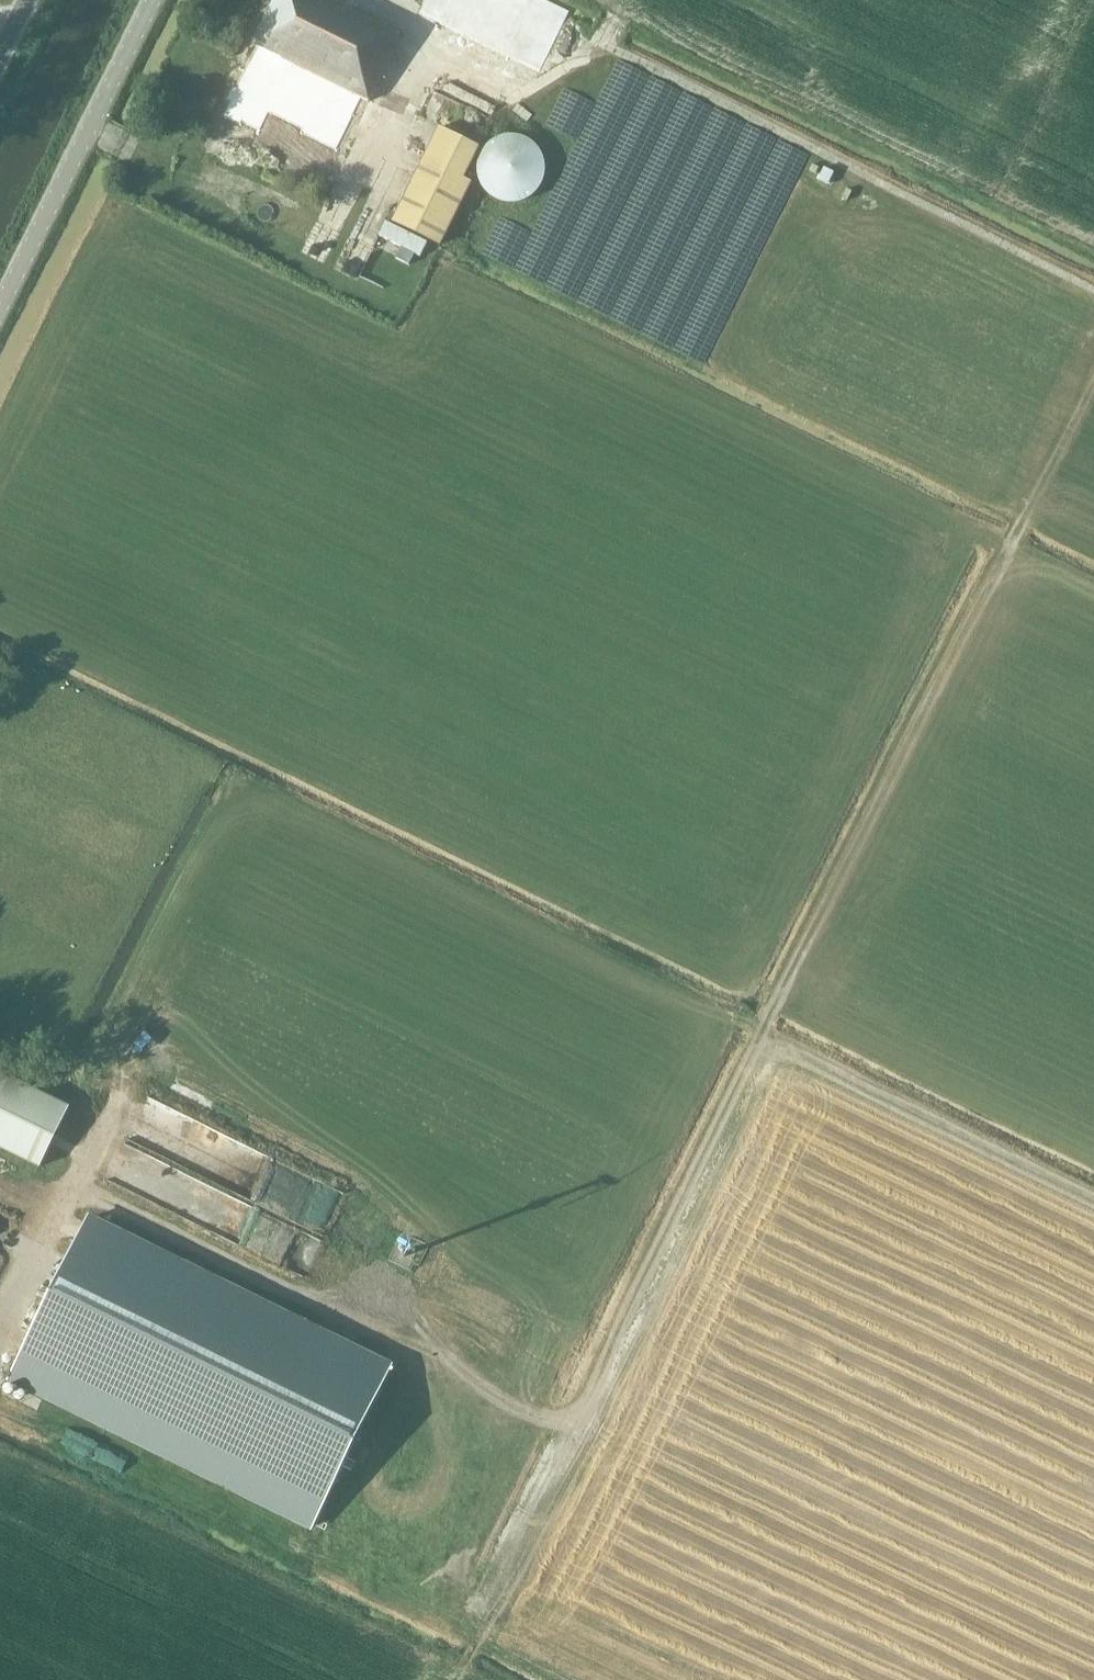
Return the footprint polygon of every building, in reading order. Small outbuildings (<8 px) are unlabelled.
[(331,0),(273,0),(251,45),(255,47),(246,65),(245,64),(232,90),(273,111),(295,66),(350,94),(343,108),(361,118),(369,103),(393,54),(391,52),(398,34),(392,30),(331,0)] [(421,11),(539,68),(568,9),(550,0),(426,0),(421,11)] [(439,127),(392,222),(440,245),(471,182),(463,178),(479,147),(439,127)] [(487,194),(491,198),(502,203),(514,204),(531,198),(542,184),(545,167),(538,150),(530,142),(520,137),(514,136),(507,136),(491,142),(480,156),(477,173),(483,190),(487,194)] [(38,1167),(68,1107),(0,1074),(0,1148),(38,1167)] [(390,1368),(86,1219),(8,1378),(311,1527),(390,1368)]
